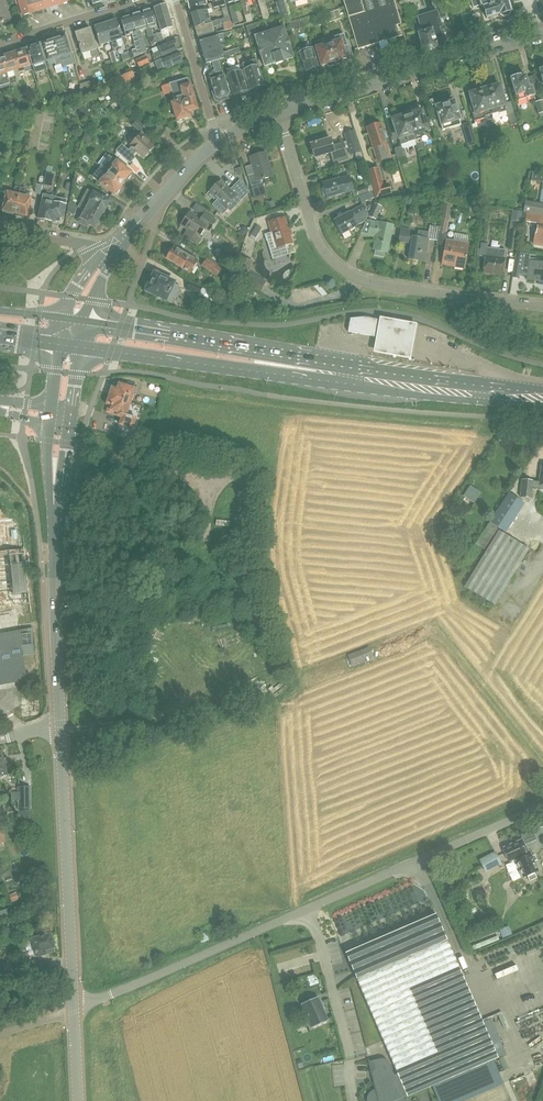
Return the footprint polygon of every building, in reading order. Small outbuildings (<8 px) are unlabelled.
[(10,19),(4,0),(0,0),(0,22),(10,19)] [(23,15),(34,11),(31,0),(18,0),(23,15)] [(34,11),(46,8),(44,0),(31,0),(34,11)] [(206,4),(205,0),(185,0),(186,2),(187,3),(189,9),(206,4)] [(246,23),(252,21),(248,6),(249,6),(247,0),(240,0),(246,23)] [(270,19),(264,0),(257,0),(263,20),(270,19)] [(280,17),(288,14),(284,0),(281,0),(275,2),(280,17)] [(357,48),(360,47),(378,42),(384,62),(386,63),(392,62),(393,60),(387,39),(401,35),(400,30),(399,31),(397,25),(401,24),(394,0),(343,0),(357,48)] [(473,8),(480,6),(481,7),(485,20),(498,16),(498,17),(512,12),(508,0),(470,0),(473,8)] [(154,8),(154,10),(163,38),(169,36),(167,29),(172,28),(166,7),(164,5),(154,8)] [(233,24),(236,23),(238,22),(234,5),(228,7),(233,24)] [(230,19),(227,10),(226,7),(221,8),(224,18),(219,19),(220,21),(230,19)] [(152,9),(141,12),(146,29),(149,39),(151,46),(162,42),(160,36),(154,38),(151,27),(156,26),(152,9)] [(191,14),(194,26),(210,22),(207,9),(191,14)] [(417,30),(423,52),(437,47),(436,45),(431,29),(428,20),(435,18),(434,14),(437,13),(437,11),(417,17),(421,29),(417,30)] [(141,12),(131,16),(142,53),(147,51),(140,31),(146,29),(141,12)] [(444,25),(441,26),(437,13),(434,14),(435,18),(428,20),(431,29),(436,45),(437,47),(444,45),(440,31),(446,29),(444,25)] [(132,50),(134,57),(142,53),(131,16),(121,19),(126,35),(131,34),(133,44),(134,44),(135,49),(132,50)] [(197,34),(198,37),(214,33),(212,27),(230,21),(230,19),(220,21),(219,19),(210,22),(194,26),(195,30),(195,31),(195,34),(197,34)] [(118,47),(116,40),(122,38),(116,20),(115,20),(114,20),(110,21),(109,22),(105,23),(110,42),(113,49),(118,47)] [(99,45),(110,42),(105,23),(101,25),(99,24),(95,25),(95,27),(94,27),(99,45)] [(245,26),(248,34),(256,32),(253,23),(245,26)] [(258,47),(257,47),(260,56),(263,64),(263,65),(264,67),(267,67),(267,66),(275,64),(275,65),(283,63),(283,61),(291,59),(294,58),(293,55),(292,55),(290,47),(290,46),(287,38),(284,30),(285,30),(284,27),(281,28),(257,36),(257,35),(254,36),(255,39),(258,47)] [(82,29),(81,31),(75,33),(82,54),(90,51),(92,57),(98,56),(96,49),(90,28),(88,29),(86,28),(82,29)] [(202,51),(202,52),(225,45),(220,46),(219,40),(223,39),(221,33),(199,39),(200,45),(200,47),(201,50),(202,51)] [(352,52),(346,34),(342,36),(343,39),(341,40),(341,39),(328,43),(334,65),(340,63),(341,60),(347,59),(345,54),(352,52)] [(163,39),(165,43),(174,40),(172,35),(163,39)] [(58,39),(53,40),(61,64),(62,67),(67,66),(65,59),(71,57),(65,36),(63,37),(62,36),(58,37),(58,39)] [(53,59),(55,66),(61,64),(53,40),(48,41),(47,41),(43,42),(43,43),(41,44),(47,61),(53,59)] [(175,42),(174,40),(165,43),(157,46),(159,51),(152,55),(154,60),(161,57),(178,49),(176,46),(177,45),(176,42),(175,42)] [(328,67),(334,65),(328,43),(315,47),(321,67),(326,65),(328,67)] [(32,47),(27,48),(35,72),(47,69),(39,44),(38,44),(37,44),(33,45),(32,47)] [(211,62),(218,60),(228,57),(225,45),(202,52),(203,52),(202,54),(203,57),(204,58),(206,63),(211,62)] [(317,70),(318,67),(319,67),(313,48),(305,50),(304,47),(297,49),(301,61),(302,61),(305,71),(311,69),(313,71),(317,70)] [(17,51),(13,53),(22,80),(18,69),(30,65),(25,49),(24,49),(23,49),(22,48),(18,49),(17,50),(17,51)] [(112,65),(119,63),(115,51),(108,53),(111,60),(105,62),(106,67),(112,65)] [(155,62),(157,67),(159,72),(182,62),(182,60),(182,58),(181,56),(180,55),(179,51),(155,62)] [(121,54),(123,61),(130,59),(128,52),(121,54)] [(8,53),(1,55),(10,83),(7,73),(13,71),(17,81),(22,80),(13,53),(9,54),(9,53),(8,53)] [(10,83),(1,55),(0,55),(0,86),(10,83)] [(135,60),(139,68),(149,63),(146,56),(135,60)] [(223,76),(218,60),(211,62),(215,73),(209,75),(211,82),(210,83),(211,87),(213,88),(214,91),(212,92),(214,100),(218,101),(228,98),(228,96),(229,93),(224,76),(223,76)] [(262,85),(263,85),(257,66),(244,70),(241,71),(245,86),(249,84),(250,89),(256,87),(258,88),(261,87),(262,85)] [(241,71),(227,75),(233,94),(240,92),(241,93),(244,92),(246,90),(247,90),(245,86),(241,71)] [(120,76),(126,87),(133,83),(128,72),(120,76)] [(511,76),(510,78),(515,97),(516,101),(524,98),(525,99),(534,96),(531,87),(528,87),(525,75),(520,76),(516,74),(511,76)] [(192,88),(190,87),(187,78),(169,83),(174,102),(172,103),(177,120),(189,116),(188,112),(197,109),(196,105),(197,103),(192,88)] [(84,98),(98,94),(93,80),(79,84),(84,98)] [(487,86),(483,87),(491,114),(498,112),(498,113),(506,111),(504,104),(499,85),(487,89),(487,86)] [(472,103),(470,106),(471,113),(474,121),(485,118),(485,116),(491,114),(483,87),(479,88),(480,91),(470,94),(472,103)] [(71,101),(70,97),(69,94),(59,96),(61,104),(71,101)] [(538,114),(542,113),(542,104),(542,100),(534,102),(538,114)] [(435,107),(440,125),(442,131),(461,126),(459,120),(454,101),(435,107)] [(30,105),(18,108),(20,116),(32,113),(30,105)] [(83,105),(77,113),(86,119),(91,110),(83,105)] [(18,108),(6,112),(8,120),(20,116),(18,108)] [(407,115),(413,134),(415,140),(417,139),(421,138),(419,132),(426,130),(427,129),(424,119),(421,110),(407,115)] [(506,115),(510,126),(518,123),(514,112),(506,115)] [(407,115),(392,119),(400,145),(415,140),(413,134),(407,115)] [(430,117),(424,119),(427,129),(426,130),(427,132),(434,130),(430,117)] [(22,120),(22,121),(20,129),(29,131),(31,123),(30,123),(30,121),(28,119),(27,118),(25,119),(24,119),(22,120)] [(139,131),(143,127),(137,120),(132,124),(139,131)] [(370,126),(367,127),(373,148),(375,154),(377,161),(383,160),(390,157),(384,139),(387,138),(385,132),(383,133),(380,123),(376,124),(375,122),(372,122),(370,124),(370,126)] [(462,124),(468,147),(477,144),(470,122),(462,124)] [(93,137),(86,130),(82,139),(86,144),(91,143),(93,137)] [(123,145),(117,152),(129,163),(135,157),(136,155),(135,154),(137,152),(144,159),(155,145),(141,132),(130,145),(131,147),(128,150),(123,145)] [(313,158),(330,153),(331,160),(348,155),(343,141),(332,144),(330,138),(309,144),(313,158)] [(401,147),(394,148),(398,160),(404,158),(401,147)] [(415,163),(423,159),(418,150),(411,153),(415,163)] [(272,177),(265,152),(249,157),(252,165),(245,167),(251,188),(263,185),(261,180),(272,177)] [(130,172),(112,159),(106,153),(99,162),(102,164),(101,166),(122,183),(130,172)] [(114,194),(122,183),(101,166),(92,177),(114,194)] [(379,168),(368,170),(375,197),(391,193),(389,183),(383,185),(379,168)] [(45,172),(43,185),(50,186),(52,174),(45,172)] [(531,181),(542,183),(541,189),(542,189),(542,174),(532,172),(531,181)] [(326,199),(344,193),(353,190),(349,175),(322,184),(326,199)] [(235,195),(230,189),(220,180),(209,191),(217,200),(212,205),(222,215),(228,209),(225,206),(232,198),(235,195)] [(239,180),(230,189),(235,195),(232,198),(238,203),(249,193),(247,187),(239,180)] [(355,189),(358,195),(369,192),(367,185),(355,189)] [(14,194),(6,192),(4,202),(1,201),(0,202),(0,209),(2,209),(2,210),(15,213),(20,187),(15,186),(14,194)] [(429,188),(432,196),(439,194),(436,186),(429,188)] [(31,198),(24,196),(25,188),(20,187),(15,213),(27,216),(28,215),(30,215),(32,214),(33,210),(32,208),(29,207),(31,198)] [(358,196),(361,203),(374,198),(371,191),(358,196)] [(93,193),(83,211),(86,212),(89,207),(93,209),(94,208),(102,212),(104,208),(105,209),(109,201),(93,193)] [(38,219),(51,221),(54,204),(55,198),(55,197),(42,195),(38,219)] [(51,221),(59,223),(60,216),(63,217),(67,200),(55,198),(54,204),(51,221)] [(523,212),(526,213),(526,212),(542,215),(542,204),(539,203),(525,200),(523,212)] [(382,206),(374,203),(368,216),(376,220),(382,206)] [(348,212),(333,220),(341,234),(356,226),(365,221),(368,214),(363,204),(348,212)] [(439,227),(439,232),(446,233),(451,205),(444,204),(439,227)] [(69,213),(74,215),(77,208),(73,206),(69,213)] [(94,227),(102,212),(94,208),(93,209),(89,207),(86,212),(83,211),(78,221),(87,226),(88,223),(94,227)] [(512,210),(510,220),(521,222),(523,212),(512,210)] [(189,211),(180,224),(187,229),(184,235),(197,244),(202,238),(199,236),(203,229),(208,232),(217,220),(204,212),(200,218),(189,211)] [(524,221),(537,223),(542,224),(542,223),(542,215),(526,212),(526,213),(524,221)] [(264,234),(266,241),(267,241),(270,248),(273,247),(277,257),(288,254),(289,258),(289,257),(286,245),(292,243),(284,217),(268,222),(271,232),(264,234)] [(371,221),(368,235),(376,237),(373,250),(375,251),(374,256),(383,258),(385,253),(387,253),(393,225),(377,221),(377,222),(371,221)] [(537,223),(533,244),(542,246),(542,224),(537,223)] [(250,235),(256,238),(262,228),(256,225),(250,235)] [(400,228),(398,242),(410,244),(408,259),(425,262),(428,240),(437,241),(439,232),(439,227),(429,225),(428,232),(418,230),(417,237),(412,236),(409,235),(410,229),(400,228)] [(506,249),(516,250),(519,231),(509,230),(506,249)] [(446,240),(441,264),(463,268),(468,243),(466,243),(467,236),(454,233),(453,241),(446,240)] [(481,243),(479,255),(485,256),(483,273),(502,275),(505,250),(487,247),(487,244),(481,243)] [(165,258),(190,273),(198,260),(173,245),(165,258)] [(511,278),(519,278),(519,274),(527,275),(526,279),(538,281),(538,279),(542,279),(542,262),(537,262),(537,259),(529,258),(530,254),(515,252),(511,278)] [(201,266),(216,277),(222,269),(206,258),(201,266)] [(241,258),(234,277),(259,291),(264,282),(248,272),(251,262),(241,258)] [(145,284),(144,286),(145,288),(146,289),(145,291),(157,297),(158,298),(160,299),(161,299),(166,301),(166,300),(171,303),(179,286),(173,284),(174,282),(153,272),(148,283),(147,283),(145,284)] [(186,290),(198,296),(202,287),(190,281),(186,290)] [(244,293),(248,288),(242,284),(238,292),(241,294),(244,293)] [(350,318),(347,332),(374,336),(379,337),(382,321),(379,320),(364,317),(350,318)] [(412,362),(418,328),(379,321),(378,323),(375,340),(373,355),(412,362)] [(127,382),(126,386),(134,388),(133,394),(134,395),(137,385),(127,382)] [(134,388),(126,386),(119,383),(117,389),(111,387),(109,394),(130,401),(133,394),(134,388)] [(105,397),(104,399),(105,401),(107,402),(106,403),(108,404),(106,413),(121,417),(119,425),(132,429),(135,418),(126,415),(130,401),(109,394),(109,395),(107,395),(105,397)] [(462,496),(474,503),(481,492),(470,485),(462,496)] [(490,521),(498,527),(506,532),(527,501),(525,501),(515,494),(509,490),(489,521),(490,521)] [(498,527),(490,521),(475,544),(484,550),(498,527)] [(464,586),(494,605),(529,548),(498,530),(464,586)] [(14,592),(5,593),(9,626),(18,625),(14,592)] [(17,682),(18,690),(28,689),(27,678),(22,655),(36,653),(33,627),(0,634),(0,685),(17,682)] [(347,655),(351,667),(374,658),(369,647),(347,655)] [(31,786),(18,786),(18,791),(11,791),(11,801),(17,800),(18,809),(31,809),(31,786)] [(21,810),(21,818),(30,818),(30,810),(21,810)] [(537,871),(530,855),(529,855),(522,839),(502,848),(509,862),(516,859),(523,876),(527,875),(529,881),(537,878),(534,872),(537,871)] [(495,853),(480,860),(485,871),(500,863),(495,853)] [(14,892),(7,895),(10,902),(17,899),(14,892)] [(7,909),(0,912),(0,921),(10,917),(7,909)] [(345,953),(356,980),(447,940),(436,914),(345,953)] [(508,926),(500,930),(503,937),(511,934),(508,926)] [(54,947),(50,934),(30,939),(33,950),(34,949),(36,956),(46,954),(45,950),(54,947)] [(356,980),(397,1073),(407,1096),(432,1086),(498,1057),(447,940),(356,980)] [(14,973),(8,961),(0,965),(0,979),(14,973)] [(301,1004),(311,1028),(328,1021),(318,997),(301,1004)] [(397,1073),(394,1074),(388,1062),(388,1061),(386,1060),(385,1059),(384,1059),(383,1058),(381,1058),(368,1061),(375,1088),(372,1089),(371,1090),(370,1091),(369,1092),(368,1094),(367,1096),(366,1098),(366,1100),(367,1100),(405,1100),(404,1097),(407,1096),(397,1073)] [(441,1095),(457,1087),(454,1081),(438,1090),(441,1095)]
